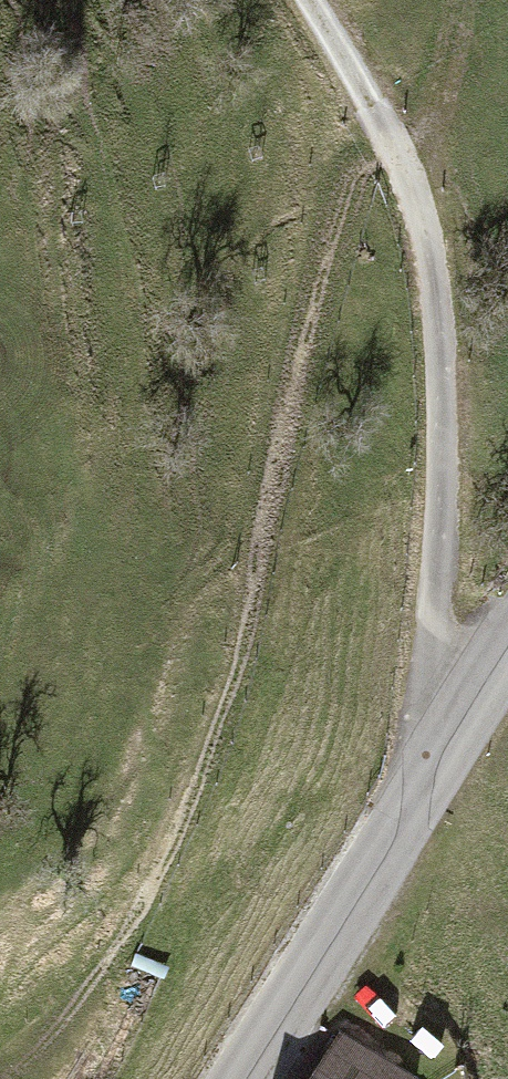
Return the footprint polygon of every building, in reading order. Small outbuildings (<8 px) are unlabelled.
[(337,1035),(313,1078),(417,1078),(337,1035)]
